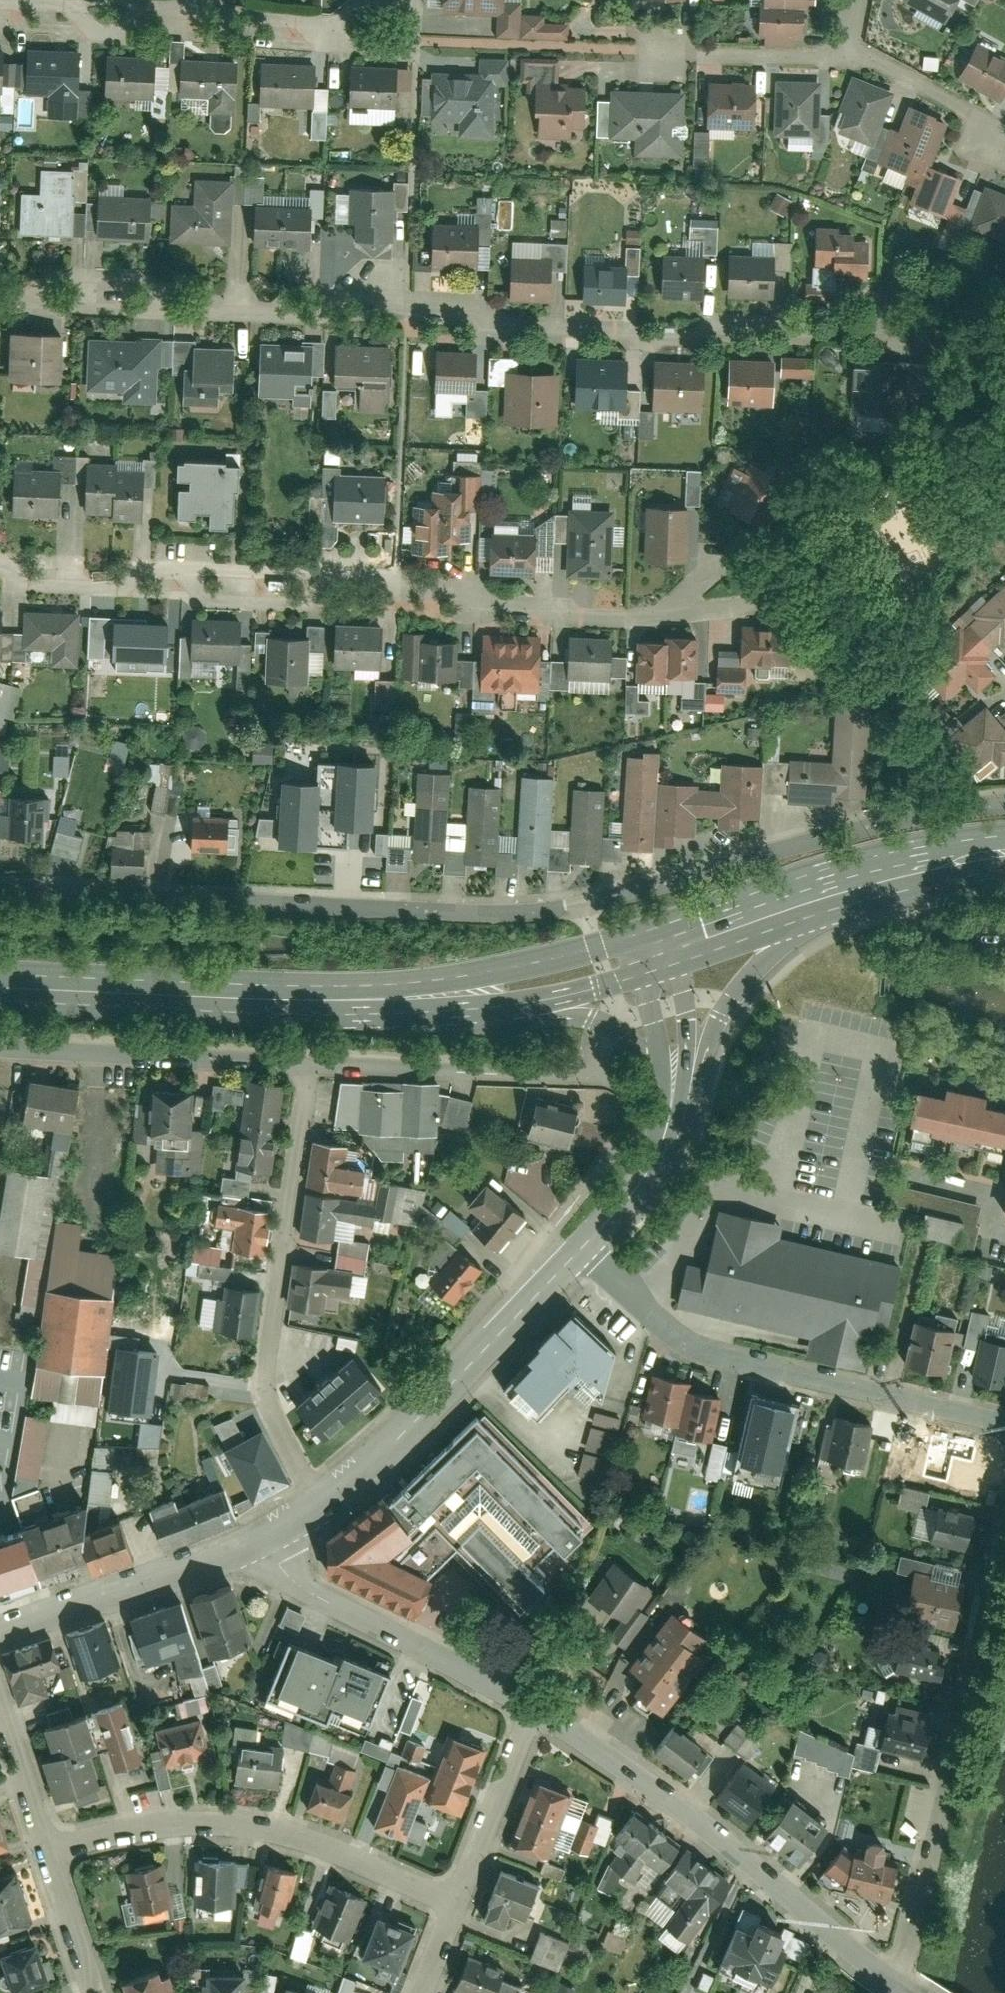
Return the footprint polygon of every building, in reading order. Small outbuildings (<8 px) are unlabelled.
[(501,0),(445,0),(445,8),(501,10),(501,0)] [(767,8),(760,8),(761,41),(802,41),(802,7),(810,7),(810,0),(767,0),(767,8)] [(950,23),(960,0),(905,0),(950,23)] [(957,80),(1003,101),(1004,97),(1004,61),(973,46),(957,80)] [(24,50),(24,93),(49,93),(49,117),(78,117),(77,50),(24,50)] [(924,54),(923,68),(938,70),(940,56),(924,54)] [(106,56),(103,95),(153,99),(156,59),(106,56)] [(181,58),(179,94),(209,96),(208,114),(236,115),(239,61),(181,58)] [(495,138),(495,86),(509,86),(508,58),(481,58),(481,73),(433,74),(433,118),(461,118),(461,139),(495,138)] [(262,104),(312,107),(314,62),(264,60),(262,104)] [(585,133),(586,87),(557,87),(557,60),(522,60),(522,81),(528,81),(528,96),(537,96),(537,133),(585,133)] [(396,111),(397,68),(349,67),(348,110),(396,111)] [(892,92),(855,81),(840,133),(878,143),(892,92)] [(758,129),(758,83),(707,84),(707,129),(758,129)] [(774,135),(823,135),(823,83),(774,83),(774,135)] [(684,157),(686,93),(609,91),(608,137),(635,137),(634,155),(684,157)] [(181,112),(207,112),(207,98),(181,99),(181,112)] [(908,201),(946,216),(961,179),(929,167),(946,123),(910,109),(901,132),(893,129),(881,161),(918,175),(908,201)] [(694,130),(693,167),(708,167),(709,131),(694,130)] [(42,194),(21,194),(20,236),(71,237),(72,171),(42,170),(42,194)] [(170,205),(170,242),(234,243),(234,178),(195,178),(195,205),(170,205)] [(393,241),(395,188),(355,187),(354,240),(393,241)] [(985,187),(971,228),(1004,239),(1004,194),(985,187)] [(151,239),(151,197),(101,196),(100,239),(151,239)] [(256,206),(255,244),(282,245),(283,206),(256,206)] [(283,206),(282,245),(309,246),(310,207),(283,206)] [(481,267),(481,224),(434,225),(434,267),(481,267)] [(641,246),(641,230),(626,229),(626,245),(641,246)] [(868,279),(869,245),(852,244),(852,230),(815,229),(814,265),(835,266),(835,279),(868,279)] [(776,298),(777,256),(728,254),(727,297),(776,298)] [(704,297),(704,255),(663,255),(663,297),(704,297)] [(548,301),(550,260),(510,258),(508,299),(548,301)] [(588,264),(586,298),(624,300),(627,266),(588,264)] [(57,383),(60,336),(13,334),(10,381),(57,383)] [(161,340),(88,337),(86,390),(123,391),(123,406),(159,407),(161,340)] [(234,386),(234,348),(196,347),(196,341),(174,341),(174,376),(182,376),(182,403),(220,403),(220,386),(234,386)] [(390,382),(391,344),(333,343),(333,381),(390,382)] [(311,394),(312,346),(261,345),(260,393),(311,394)] [(475,394),(479,356),(437,352),(433,390),(475,394)] [(628,406),(628,356),(574,356),(573,405),(628,406)] [(814,381),(815,357),(779,356),(779,361),(734,359),(732,404),(780,405),(781,380),(814,381)] [(707,407),(709,362),(657,360),(655,405),(707,407)] [(892,412),(892,360),(857,360),(856,411),(892,412)] [(545,423),(546,370),(507,370),(506,422),(545,423)] [(323,390),(322,416),(336,417),(337,390),(323,390)] [(601,421),(616,420),(616,409),(600,410),(601,421)] [(184,462),(175,462),(175,478),(189,478),(189,487),(177,487),(176,517),(194,517),(194,511),(208,512),(208,527),(225,527),(225,520),(232,520),(232,490),(237,490),(237,464),(224,464),(224,460),(184,459),(184,462)] [(736,466),(719,505),(751,519),(772,471),(750,461),(746,470),(736,466)] [(116,462),(87,462),(88,512),(113,511),(113,521),(145,521),(144,470),(116,470),(116,462)] [(58,513),(61,469),(13,466),(10,510),(58,513)] [(414,503),(414,554),(440,554),(440,541),(466,541),(466,507),(482,507),(482,471),(461,471),(461,487),(432,487),(432,503),(414,503)] [(386,519),(389,476),(336,473),(333,516),(386,519)] [(692,506),(646,504),(644,559),(690,561),(692,506)] [(611,576),(615,507),(571,505),(567,573),(611,576)] [(538,573),(538,535),(494,534),(493,572),(538,573)] [(954,693),(964,684),(975,697),(998,678),(986,665),(1004,649),(1004,588),(923,656),(954,693)] [(83,612),(24,608),(21,646),(53,648),(51,665),(79,667),(83,612)] [(241,664),(243,618),(197,617),(195,663),(241,664)] [(167,673),(169,624),(114,622),(112,658),(117,658),(116,671),(167,673)] [(791,623),(739,624),(740,666),(720,666),(720,692),(744,692),(744,666),(792,665),(791,623)] [(381,670),(382,627),(333,626),(332,669),(381,670)] [(423,631),(402,631),(401,677),(440,678),(441,639),(423,639),(423,631)] [(540,691),(543,636),(482,632),(479,687),(540,691)] [(698,675),(698,635),(666,635),(666,641),(636,640),(636,680),(668,680),(668,675),(698,675)] [(302,637),(266,636),(266,680),(302,680),(302,637)] [(614,677),(615,638),(567,637),(567,676),(614,677)] [(396,679),(375,679),(375,708),(396,708),(396,679)] [(626,711),(648,711),(648,699),(635,699),(635,687),(626,687),(626,711)] [(935,728),(951,717),(941,703),(924,715),(935,728)] [(997,722),(987,709),(945,744),(980,784),(1004,763),(1004,715),(997,722)] [(790,759),(789,798),(865,800),(868,711),(835,710),(834,761),(790,759)] [(271,763),(271,743),(254,743),(253,762),(271,763)] [(761,821),(764,766),(720,763),(719,785),(660,781),(662,751),(628,748),(623,816),(621,850),(654,852),(655,846),(678,848),(679,834),(696,835),(697,817),(719,819),(718,830),(740,831),(740,820),(761,821)] [(334,791),(283,788),(280,839),(373,845),(375,798),(389,798),(392,758),(350,756),(349,781),(334,780),(334,791)] [(101,825),(112,780),(79,772),(69,818),(101,825)] [(603,860),(621,861),(621,850),(623,816),(606,815),(607,790),(574,788),(571,828),(554,827),(557,776),(523,774),(520,833),(501,832),(503,789),(471,787),(469,823),(448,822),(451,774),(419,772),(414,848),(392,846),(390,871),(408,873),(409,859),(445,861),(444,873),(466,875),(466,864),(495,865),(494,874),(520,875),(521,861),(548,862),(548,869),(570,870),(570,861),(603,863),(603,860)] [(47,836),(47,789),(2,788),(2,836),(47,836)] [(229,846),(230,813),(196,812),(195,845),(229,846)] [(150,847),(150,821),(115,822),(116,842),(108,842),(108,865),(143,864),(142,849),(150,847)] [(216,1170),(214,1185),(241,1188),(243,1170),(263,1172),(276,1079),(236,1073),(235,1081),(206,1077),(202,1103),(219,1105),(220,1098),(234,1099),(223,1171),(216,1170)] [(909,1084),(901,1120),(1002,1142),(999,1155),(1004,1156),(1004,1104),(977,1098),(980,1088),(937,1078),(935,1090),(909,1084)] [(402,1089),(360,1089),(359,1136),(441,1138),(441,1123),(465,1129),(473,1101),(442,1093),(442,1081),(402,1080),(402,1089)] [(79,1090),(28,1082),(22,1121),(54,1126),(51,1144),(53,1143),(71,1146),(79,1090)] [(184,1092),(144,1087),(143,1096),(134,1095),(129,1135),(148,1137),(149,1128),(180,1132),(184,1092)] [(531,1096),(523,1132),(565,1141),(573,1105),(531,1096)] [(305,1136),(298,1188),(355,1192),(359,1167),(334,1163),(337,1140),(305,1136)] [(71,1146),(53,1143),(49,1172),(36,1257),(32,1257),(25,1311),(47,1314),(61,1218),(71,1146)] [(32,1257),(36,1257),(49,1172),(10,1166),(2,1215),(0,1215),(0,1251),(32,1257)] [(467,1229),(488,1246),(520,1207),(480,1175),(459,1200),(478,1215),(467,1229)] [(974,1245),(983,1202),(894,1185),(891,1203),(924,1210),(920,1235),(974,1245)] [(298,1188),(295,1230),(329,1233),(330,1215),(367,1218),(369,1193),(355,1192),(298,1188)] [(231,1220),(226,1246),(257,1251),(265,1206),(211,1196),(208,1216),(231,1220)] [(441,1219),(459,1235),(468,1226),(449,1209),(441,1219)] [(708,1271),(688,1266),(679,1305),(813,1336),(808,1356),(843,1364),(863,1368),(872,1328),(885,1331),(899,1267),(776,1239),(780,1224),(722,1211),(719,1225),(718,1225),(708,1271)] [(47,1314),(35,1393),(104,1402),(124,1254),(84,1248),(88,1221),(61,1218),(47,1314)] [(437,1260),(423,1277),(449,1299),(480,1263),(440,1229),(423,1248),(437,1260)] [(214,1279),(208,1323),(247,1328),(252,1281),(227,1278),(229,1261),(191,1256),(189,1276),(214,1279)] [(284,1260),(282,1304),(314,1306),(315,1287),(345,1289),(347,1264),(284,1260)] [(567,1303),(493,1380),(528,1414),(569,1371),(595,1396),(607,1342),(567,1303)] [(950,1316),(912,1307),(901,1353),(938,1362),(950,1316)] [(976,1335),(966,1372),(997,1380),(1004,1350),(1004,1343),(976,1335)] [(354,1354),(294,1402),(322,1437),(382,1389),(354,1354)] [(691,1384),(653,1374),(639,1426),(674,1435),(670,1451),(689,1456),(693,1441),(709,1445),(721,1399),(689,1390),(691,1384)] [(799,1405),(752,1394),(733,1476),(780,1487),(799,1405)] [(373,1486),(320,1528),(322,1560),(410,1603),(423,1569),(417,1563),(448,1536),(514,1597),(537,1578),(528,1568),(537,1561),(527,1550),(548,1532),(555,1539),(573,1525),(566,1518),(574,1511),(467,1401),(376,1491),(373,1486)] [(618,1429),(621,1418),(596,1410),(593,1421),(618,1429)] [(825,1422),(816,1419),(807,1450),(829,1456),(827,1461),(855,1468),(867,1422),(827,1411),(825,1422)] [(12,1498),(23,1531),(48,1522),(38,1488),(49,1418),(25,1414),(12,1498)] [(215,1424),(226,1444),(244,1434),(233,1414),(215,1424)] [(586,1446),(612,1452),(616,1431),(590,1426),(586,1446)] [(292,1481),(260,1427),(244,1434),(241,1436),(226,1444),(222,1446),(254,1502),(292,1481)] [(913,1431),(904,1468),(922,1473),(924,1463),(979,1476),(987,1442),(931,1428),(929,1435),(913,1431)] [(95,1447),(93,1469),(109,1471),(112,1449),(95,1447)] [(584,1453),(578,1475),(602,1482),(609,1460),(584,1453)] [(93,1469),(89,1500),(106,1502),(109,1471),(93,1469)] [(923,1486),(895,1478),(889,1497),(917,1505),(923,1486)] [(215,1482),(145,1508),(158,1542),(228,1516),(215,1482)] [(925,1492),(914,1534),(957,1545),(968,1503),(925,1492)] [(80,1562),(89,1559),(82,1534),(85,1511),(70,1515),(48,1522),(23,1531),(38,1576),(80,1562)] [(132,1560),(119,1522),(82,1534),(89,1559),(91,1567),(93,1573),(132,1560)] [(40,1584),(38,1576),(23,1531),(14,1534),(0,1539),(0,1597),(32,1586),(40,1584)] [(944,1627),(958,1577),(924,1568),(928,1554),(894,1545),(889,1562),(906,1566),(893,1613),(944,1627)] [(626,1647),(649,1612),(640,1607),(653,1587),(629,1572),(624,1581),(611,1573),(594,1600),(629,1621),(616,1641),(626,1647)] [(221,1577),(184,1591),(205,1650),(243,1636),(221,1577)] [(172,1593),(121,1611),(138,1658),(165,1649),(172,1670),(196,1662),(172,1593)] [(281,1620),(298,1628),(305,1614),(287,1606),(281,1620)] [(666,1607),(625,1661),(640,1672),(630,1686),(659,1708),(699,1654),(686,1644),(697,1630),(666,1607)] [(105,1621),(70,1633),(85,1680),(119,1669),(105,1621)] [(896,1630),(888,1662),(931,1674),(937,1651),(925,1648),(928,1639),(896,1630)] [(52,1637),(3,1652),(19,1705),(49,1696),(42,1671),(60,1666),(52,1637)] [(347,1661),(344,1669),(291,1648),(269,1703),(368,1742),(393,1679),(347,1661)] [(112,1697),(82,1706),(93,1739),(102,1769),(132,1760),(112,1697)] [(887,1705),(881,1703),(874,1732),(911,1741),(918,1713),(903,1709),(905,1701),(889,1697),(887,1705)] [(46,1751),(34,1755),(49,1802),(89,1788),(75,1745),(93,1739),(82,1706),(36,1721),(46,1751)] [(192,1708),(149,1719),(158,1755),(173,1752),(176,1761),(188,1758),(186,1749),(201,1745),(192,1708)] [(666,1715),(646,1743),(682,1769),(702,1741),(666,1715)] [(724,1737),(745,1758),(759,1744),(738,1723),(724,1737)] [(463,1812),(487,1747),(447,1732),(430,1776),(398,1764),(373,1830),(406,1842),(423,1797),(463,1812)] [(872,1740),(851,1734),(845,1758),(866,1764),(872,1740)] [(277,1742),(233,1738),(229,1775),(273,1779),(277,1742)] [(310,1774),(301,1801),(337,1814),(346,1787),(340,1785),(348,1760),(329,1753),(320,1778),(310,1774)] [(164,1779),(158,1755),(146,1758),(152,1782),(164,1779)] [(735,1757),(708,1792),(743,1819),(763,1792),(747,1780),(754,1771),(735,1757)] [(527,1773),(516,1805),(547,1817),(559,1785),(527,1773)] [(787,1792),(757,1830),(794,1858),(824,1820),(787,1792)] [(672,1838),(626,1802),(606,1827),(618,1837),(612,1845),(608,1841),(599,1853),(625,1873),(633,1862),(628,1858),(634,1850),(652,1864),(672,1838)] [(435,1808),(421,1804),(416,1817),(430,1822),(435,1808)] [(516,1805),(504,1836),(535,1848),(547,1817),(516,1805)] [(589,1819),(574,1813),(564,1838),(580,1844),(589,1819)] [(834,1842),(816,1864),(836,1879),(879,1891),(886,1862),(875,1859),(879,1845),(858,1839),(855,1854),(849,1853),(834,1842)] [(724,1875),(679,1842),(655,1873),(657,1875),(648,1887),(661,1897),(671,1883),(680,1890),(657,1921),(678,1936),(724,1875)] [(225,1855),(193,1854),(192,1896),(224,1897),(225,1855)] [(155,1856),(120,1862),(127,1900),(162,1893),(155,1856)] [(287,1865),(261,1857),(252,1889),(257,1891),(255,1899),(270,1903),(273,1895),(277,1897),(287,1865)] [(528,1874),(492,1861),(475,1907),(497,1915),(502,1903),(515,1908),(528,1874)] [(0,1866),(0,1925),(25,1917),(8,1864),(0,1866)] [(596,1885),(611,1893),(622,1872),(608,1864),(596,1885)] [(358,1891),(322,1876),(304,1920),(340,1935),(358,1891)] [(374,1907),(358,1948),(397,1963),(412,1922),(374,1907)] [(556,1933),(533,1923),(522,1950),(545,1960),(556,1933)] [(754,1934),(737,1926),(718,1968),(767,1990),(786,1948),(776,1944),(781,1932),(759,1923),(754,1934)] [(297,1926),(291,1956),(307,1960),(313,1929),(297,1926)] [(609,1929),(603,1944),(620,1951),(626,1936),(609,1929)] [(0,1946),(0,1977),(3,1985),(40,1974),(28,1937),(0,1946)] [(498,1960),(458,1945),(446,1978),(486,1992),(498,1960)] [(118,1967),(125,1992),(159,1992),(159,1991),(171,1988),(163,1960),(150,1963),(149,1959),(118,1967)] [(200,1966),(201,1992),(239,1992),(238,1965),(200,1966)] [(280,1978),(274,1992),(315,1992),(316,1990),(280,1978)]
